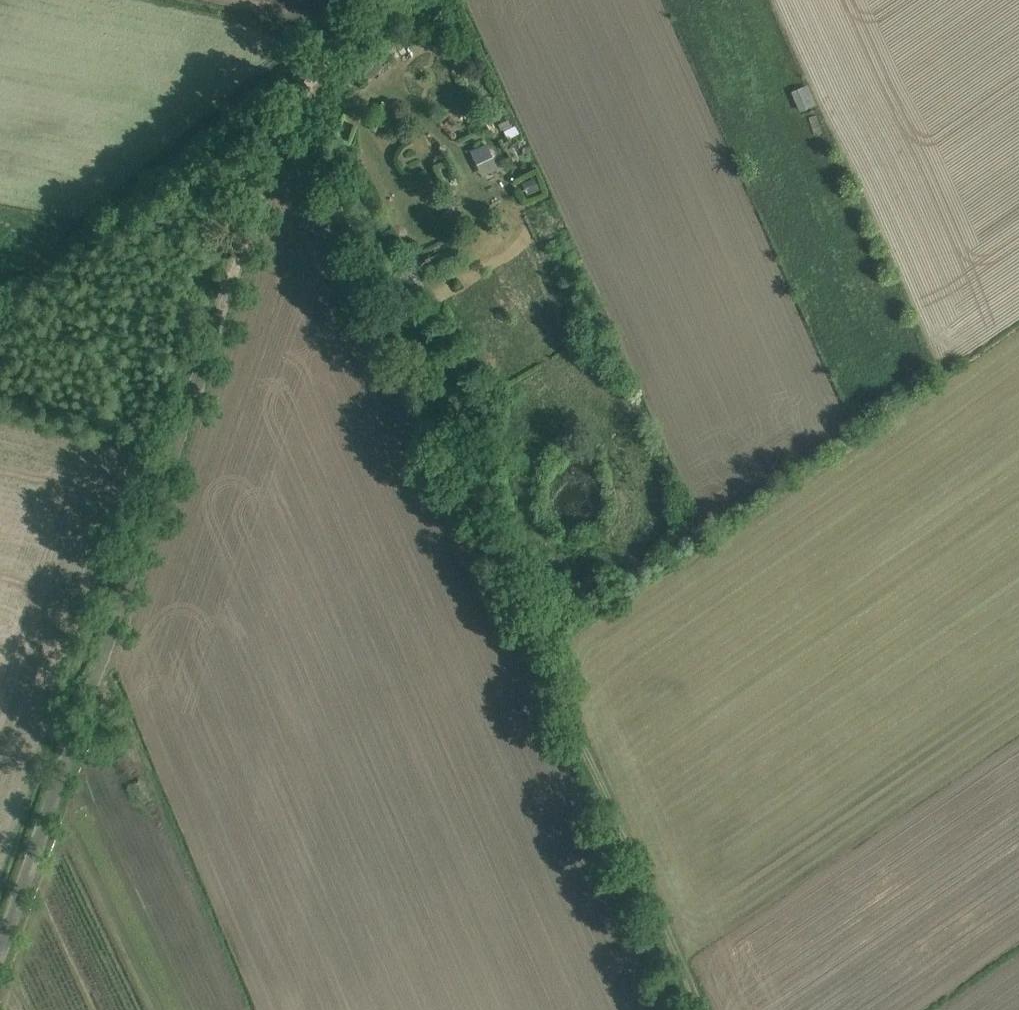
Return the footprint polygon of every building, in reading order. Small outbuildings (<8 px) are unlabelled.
[(487,143),(471,150),(478,164),(493,157),(487,143)] [(534,178),(523,183),(529,196),(540,191),(534,178)]
